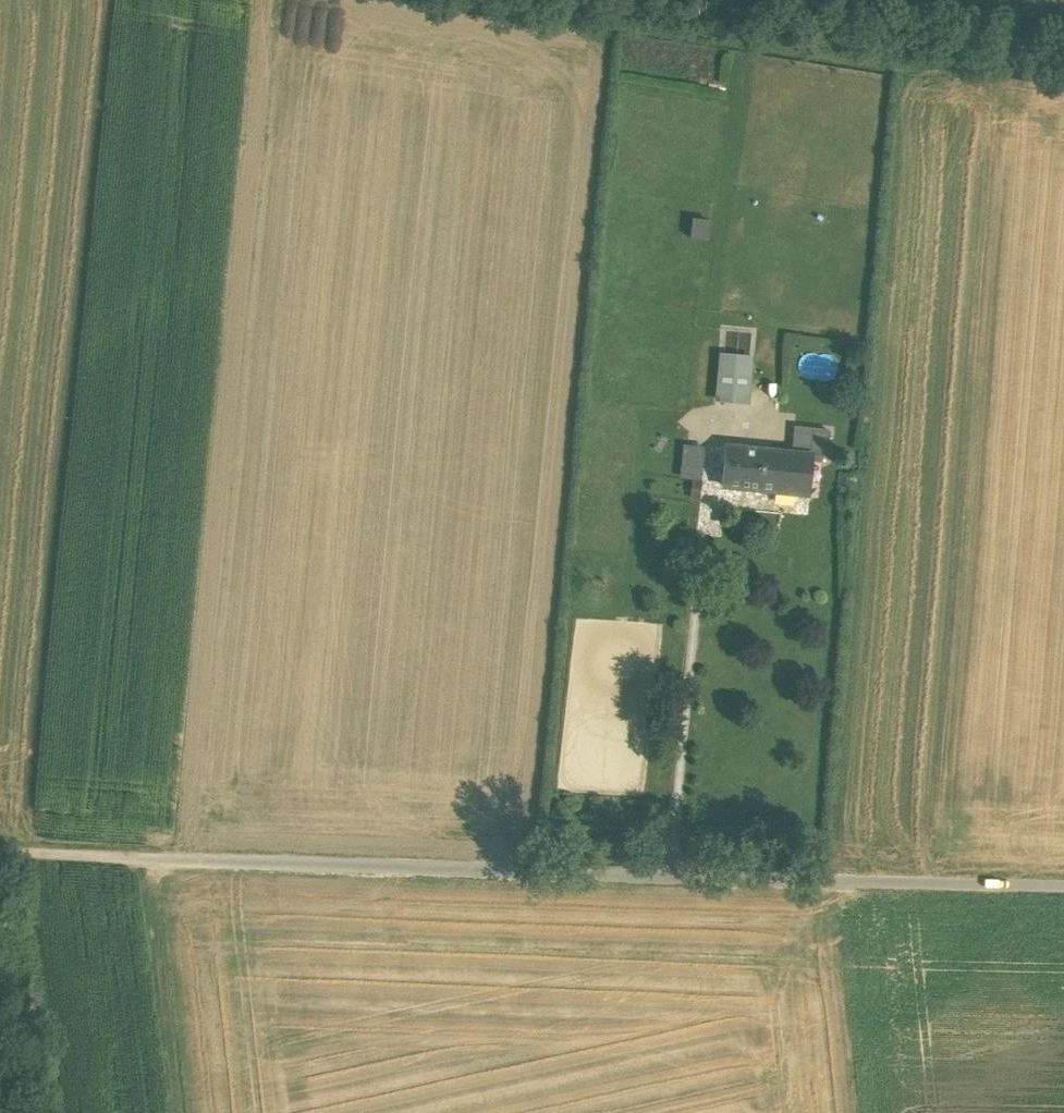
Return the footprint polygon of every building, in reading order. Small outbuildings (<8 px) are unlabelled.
[(693,216),(690,234),(713,238),(716,220),(693,216)] [(724,358),(721,400),(747,402),(749,360),(724,358)] [(795,429),(793,454),(802,455),(827,457),(829,432),(795,429)] [(706,481),(709,445),(685,443),(682,479),(706,481)] [(793,454),(727,448),(723,488),(798,495),(802,455),(793,454)]
